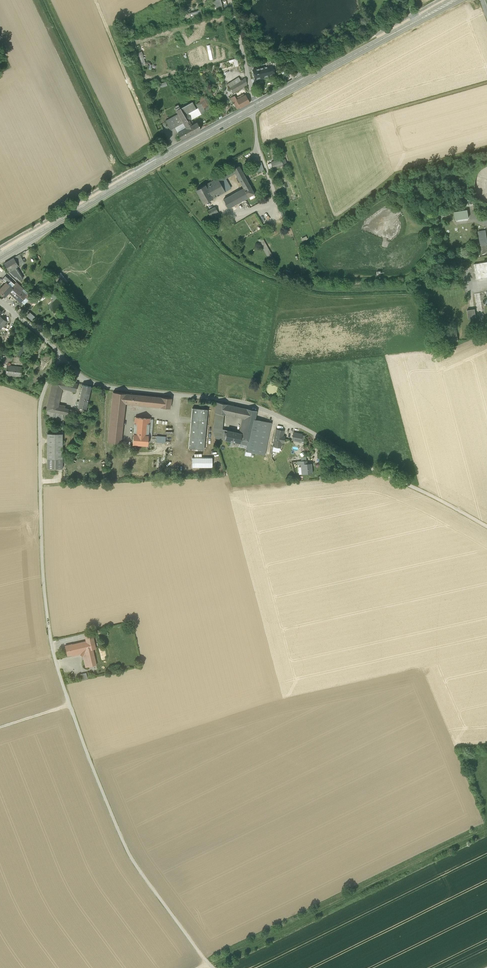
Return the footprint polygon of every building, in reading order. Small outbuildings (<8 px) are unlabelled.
[(214,8),(217,8),(223,6),(221,0),(217,0),(212,1),(214,8)] [(190,13),(192,21),(203,18),(201,10),(190,13)] [(142,51),(136,53),(140,67),(146,65),(142,51)] [(272,65),(273,69),(277,68),(275,60),(265,62),(266,66),(272,65)] [(254,77),(255,79),(275,75),(273,69),(272,65),(266,66),(253,70),(254,74),(253,75),(253,76),(254,77)] [(228,84),(233,93),(247,85),(245,78),(240,81),(238,78),(228,84)] [(241,107),(249,102),(245,95),(244,96),(243,94),(237,97),(238,99),(237,100),(241,107)] [(205,95),(192,102),(196,109),(198,108),(201,114),(212,108),(205,95)] [(231,98),(237,109),(241,107),(237,100),(235,96),(231,98)] [(191,119),(201,114),(198,108),(196,109),(192,102),(180,108),(187,121),(191,119)] [(190,135),(194,133),(190,126),(187,121),(180,108),(176,110),(178,114),(183,123),(186,128),(190,135)] [(165,121),(170,130),(174,127),(183,123),(178,114),(165,121)] [(197,122),(193,124),(190,126),(194,133),(201,129),(200,129),(197,122)] [(183,123),(174,127),(177,133),(186,128),(183,123)] [(181,140),(190,135),(186,128),(177,133),(181,140)] [(273,168),(283,165),(281,160),(281,159),(271,162),(271,163),(273,168)] [(261,162),(255,164),(257,172),(264,170),(261,162)] [(234,174),(235,173),(235,172),(241,169),(239,166),(229,171),(231,175),(233,175),(234,174)] [(484,168),(480,171),(477,175),(475,180),(475,186),(475,188),(476,192),(479,197),(483,201),(486,203),(486,166),(484,168)] [(244,174),(241,169),(235,172),(235,173),(238,177),(244,174)] [(205,185),(213,198),(225,191),(220,182),(225,179),(231,175),(229,171),(205,185)] [(254,194),(244,174),(238,177),(244,188),(249,197),(253,194),(254,194)] [(231,188),(225,179),(220,182),(225,191),(231,188)] [(196,190),(203,204),(213,198),(205,185),(196,190)] [(223,199),(228,208),(245,199),(249,197),(244,188),(241,189),(223,199)] [(207,211),(212,219),(219,215),(215,207),(207,211)] [(454,212),(456,219),(468,217),(467,210),(454,212)] [(479,232),(481,245),(486,244),(485,231),(479,232)] [(276,262),(262,238),(258,240),(272,265),(276,262)] [(14,258),(17,263),(22,260),(19,255),(14,258)] [(4,263),(9,272),(13,269),(19,266),(17,263),(14,258),(4,263)] [(476,279),(486,278),(486,262),(474,264),(476,279)] [(9,272),(19,281),(21,279),(16,272),(13,269),(9,272)] [(61,273),(57,275),(65,284),(68,281),(61,273)] [(65,284),(57,275),(54,278),(61,287),(65,284)] [(9,284),(10,285),(13,283),(5,276),(2,280),(6,283),(8,285),(9,284)] [(14,285),(21,291),(23,288),(16,282),(14,285)] [(11,289),(12,288),(11,288),(8,285),(6,283),(0,289),(0,293),(4,297),(11,289)] [(14,285),(11,288),(12,288),(11,289),(12,290),(11,293),(10,293),(11,293),(17,299),(17,300),(17,301),(18,301),(19,301),(21,302),(26,297),(29,300),(32,303),(35,300),(28,293),(26,296),(21,291),(14,285)] [(54,287),(47,293),(54,300),(60,295),(54,287)] [(474,294),(479,320),(484,320),(484,318),(485,318),(484,315),(483,315),(483,311),(484,311),(484,310),(482,310),(482,306),(483,306),(483,305),(482,305),(481,302),(482,302),(482,300),(481,300),(480,297),(482,297),(481,296),(483,296),(483,293),(474,294)] [(43,298),(39,294),(34,298),(38,303),(43,298)] [(467,310),(468,319),(476,318),(475,309),(467,310)] [(35,317),(30,312),(26,316),(32,320),(35,317)] [(444,336),(457,334),(456,328),(441,330),(442,336),(444,336)] [(458,341),(457,334),(444,336),(445,343),(458,341)] [(6,375),(21,377),(22,368),(7,365),(6,375)] [(46,410),(64,414),(68,415),(69,410),(69,409),(58,407),(62,388),(67,390),(69,382),(53,378),(46,410)] [(268,395),(271,396),(274,395),(277,393),(278,390),(277,387),(275,384),(271,384),(268,384),(266,387),(265,390),(266,393),(268,395)] [(80,398),(88,400),(91,387),(82,385),(80,398)] [(108,442),(121,443),(124,418),(127,418),(128,409),(125,409),(125,404),(170,408),(171,398),(113,392),(108,442)] [(80,398),(79,402),(78,404),(78,407),(83,408),(86,409),(88,400),(80,398)] [(226,415),(238,417),(240,407),(216,402),(215,413),(224,414),(226,415)] [(188,448),(204,450),(207,410),(192,408),(188,448)] [(245,451),(265,455),(271,423),(255,419),(257,411),(244,408),(242,418),(244,419),(241,433),(240,443),(239,446),(246,448),(245,451)] [(62,420),(64,414),(46,410),(45,416),(62,420)] [(215,438),(225,440),(227,430),(223,429),(224,414),(215,413),(213,432),(215,438)] [(133,444),(147,445),(148,433),(150,419),(135,417),(133,444)] [(225,440),(240,443),(241,433),(227,430),(225,440)] [(273,446),(280,447),(281,442),(283,442),(285,437),(282,436),(283,431),(276,430),(273,446)] [(292,440),(299,441),(301,435),(293,433),(292,440)] [(47,434),(47,459),(62,459),(62,434),(47,434)] [(62,469),(62,459),(47,459),(47,469),(62,469)] [(303,474),(312,473),(311,464),(311,463),(304,464),(304,461),(297,461),(298,465),(301,465),(301,467),(302,467),(303,474)] [(83,655),(86,667),(96,665),(92,649),(95,649),(92,634),(85,636),(86,642),(72,645),(72,644),(65,646),(67,655),(71,654),(72,656),(81,654),(82,653),(84,654),(83,655)]
